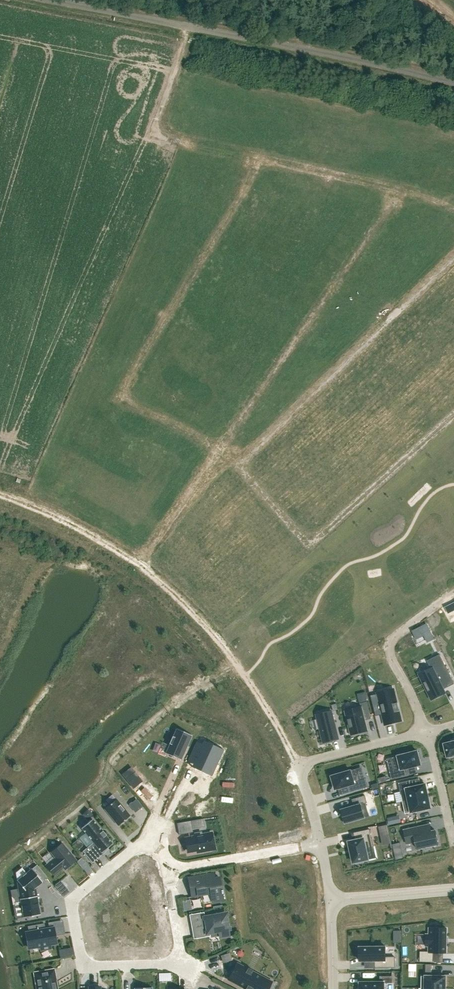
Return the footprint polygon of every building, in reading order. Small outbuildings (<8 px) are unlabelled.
[(445,607),(448,613),(453,611),(453,603),(445,607)] [(434,639),(427,624),(424,626),(427,633),(424,635),(428,642),(434,639)] [(419,675),(431,700),(445,693),(442,686),(452,681),(453,684),(453,683),(440,654),(427,661),(431,669),(419,675)] [(378,694),(370,695),(373,707),(380,706),(385,724),(401,720),(399,711),(400,711),(400,710),(399,710),(397,703),(398,703),(397,703),(395,693),(379,697),(378,694)] [(361,706),(345,710),(351,736),(368,731),(365,720),(371,719),(367,702),(360,703),(361,706)] [(317,719),(310,721),(313,731),(320,729),(323,743),(339,739),(333,714),(317,718),(317,719)] [(176,729),(165,753),(181,760),(192,736),(176,729)] [(444,744),(447,757),(453,756),(453,741),(444,744)] [(208,747),(202,744),(193,763),(199,766),(198,768),(211,774),(210,776),(212,776),(213,773),(212,773),(222,752),(222,753),(224,750),(222,749),(222,750),(209,744),(208,747)] [(395,768),(389,770),(392,779),(409,775),(408,768),(421,765),(419,759),(421,759),(419,752),(418,752),(417,751),(407,754),(407,752),(400,754),(400,755),(392,757),(395,768)] [(342,773),(330,776),(332,783),(334,783),(335,789),(348,785),(350,792),(368,787),(365,778),(360,779),(357,769),(349,771),(348,769),(341,771),(342,773)] [(426,784),(400,790),(403,802),(428,796),(426,784)] [(343,815),(342,816),(344,823),(345,822),(345,823),(370,816),(366,803),(367,803),(365,795),(352,799),(354,806),(341,810),(343,815)] [(428,796),(403,802),(405,814),(431,808),(428,796)] [(116,799),(105,809),(118,825),(130,816),(116,799)] [(136,800),(130,805),(135,811),(141,806),(136,800)] [(92,819),(81,828),(93,842),(82,851),(92,863),(104,853),(102,852),(112,844),(92,819)] [(191,821),(177,823),(179,835),(193,832),(192,829),(204,827),(203,819),(191,821)] [(419,827),(404,830),(407,844),(416,842),(417,849),(425,848),(425,849),(432,848),(431,846),(439,844),(436,830),(432,831),(430,824),(419,827)] [(381,837),(389,835),(387,825),(379,827),(381,837)] [(356,840),(349,842),(350,848),(351,854),(352,854),(354,863),(356,862),(356,864),(364,862),(363,860),(368,859),(366,848),(374,847),(370,829),(354,832),(356,840)] [(195,836),(185,838),(188,851),(197,849),(198,852),(214,849),(211,833),(201,834),(201,835),(195,836),(194,836),(195,836)] [(55,858),(46,865),(54,875),(63,867),(65,869),(75,860),(62,844),(53,851),(51,853),(55,857),(55,858)] [(84,869),(89,865),(82,858),(77,862),(84,869)] [(32,868),(17,881),(23,918),(40,915),(35,888),(42,882),(42,881),(47,877),(37,865),(32,869),(32,868)] [(195,882),(189,883),(192,896),(211,893),(212,902),(223,900),(222,893),(223,893),(222,889),(221,890),(219,877),(214,878),(213,874),(197,877),(194,877),(195,882)] [(61,881),(54,886),(63,897),(69,892),(61,881)] [(202,926),(194,928),(195,937),(208,935),(208,932),(209,932),(218,930),(219,937),(223,936),(223,937),(229,935),(226,914),(213,916),(213,914),(204,916),(205,919),(201,920),(202,926)] [(29,932),(26,933),(29,948),(40,946),(41,950),(51,948),(50,944),(56,943),(54,928),(45,929),(44,923),(28,926),(29,932)] [(420,951),(420,962),(433,962),(433,952),(446,952),(446,943),(447,943),(447,942),(447,938),(446,938),(447,928),(430,928),(429,935),(426,935),(426,946),(429,946),(429,951),(420,951)] [(358,949),(358,959),(360,959),(360,961),(374,961),(374,968),(395,967),(395,957),(386,957),(386,946),(382,947),(382,945),(375,945),(375,947),(360,947),(360,949),(358,949)] [(72,949),(59,951),(61,957),(73,955),(72,949)] [(228,979),(245,988),(246,988),(265,988),(270,981),(252,971),(253,970),(252,970),(252,971),(247,969),(248,967),(247,968),(237,963),(228,979)] [(422,976),(421,988),(446,988),(446,976),(432,976),(432,964),(426,964),(426,976),(422,976)] [(34,973),(37,988),(57,988),(54,969),(34,973)] [(384,983),(392,983),(392,976),(380,976),(380,982),(360,982),(360,988),(384,988),(384,983)]
